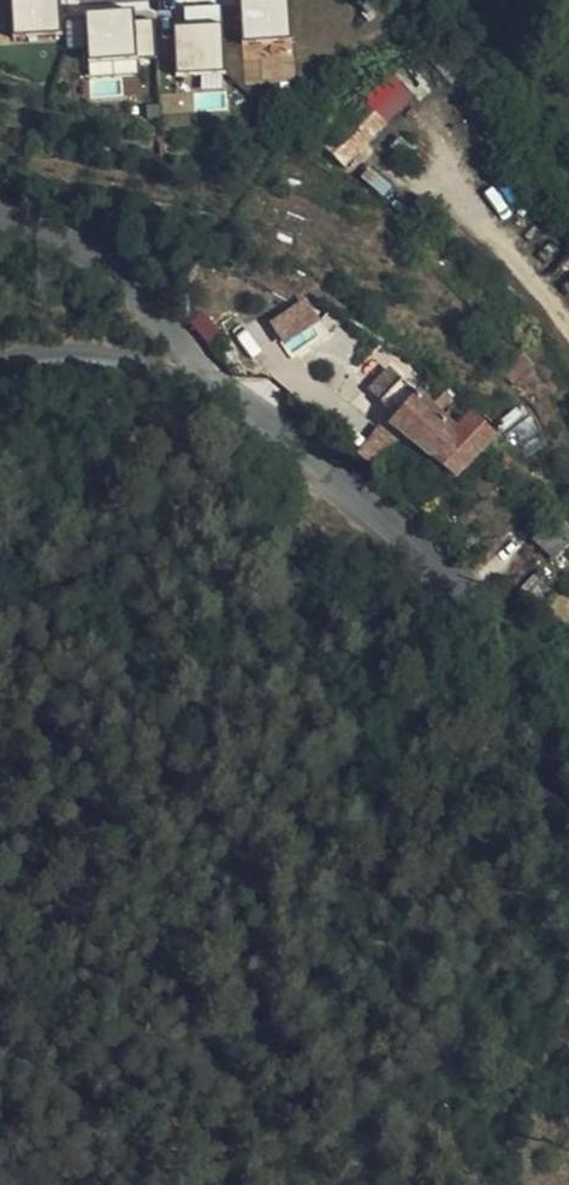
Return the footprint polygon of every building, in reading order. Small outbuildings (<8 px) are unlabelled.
[(58,0),(11,0),(13,46),(62,44),(58,0)] [(237,2),(240,53),(292,49),(289,0),(250,0),(250,1),(237,2)] [(219,11),(183,13),(183,34),(170,35),(173,77),(222,74),(219,11)] [(131,18),(83,21),(87,70),(158,66),(155,28),(132,30),(131,18)] [(365,98),(389,122),(416,95),(392,71),(365,98)] [(347,168),(389,126),(359,96),(317,138),(347,168)] [(325,319),(321,316),(318,316),(313,316),(308,317),(305,320),(302,325),(301,330),(302,333),(290,351),(305,360),(316,344),(320,343),(325,341),(328,337),(330,332),(330,327),(328,323),(325,319)] [(472,434),(464,444),(453,435),(404,397),(385,422),(405,438),(402,443),(427,464),(466,496),(498,453),(472,434)] [(456,430),(465,418),(456,411),(447,423),(456,430)] [(568,544),(568,525),(559,514),(533,538),(553,559),(568,544)]
